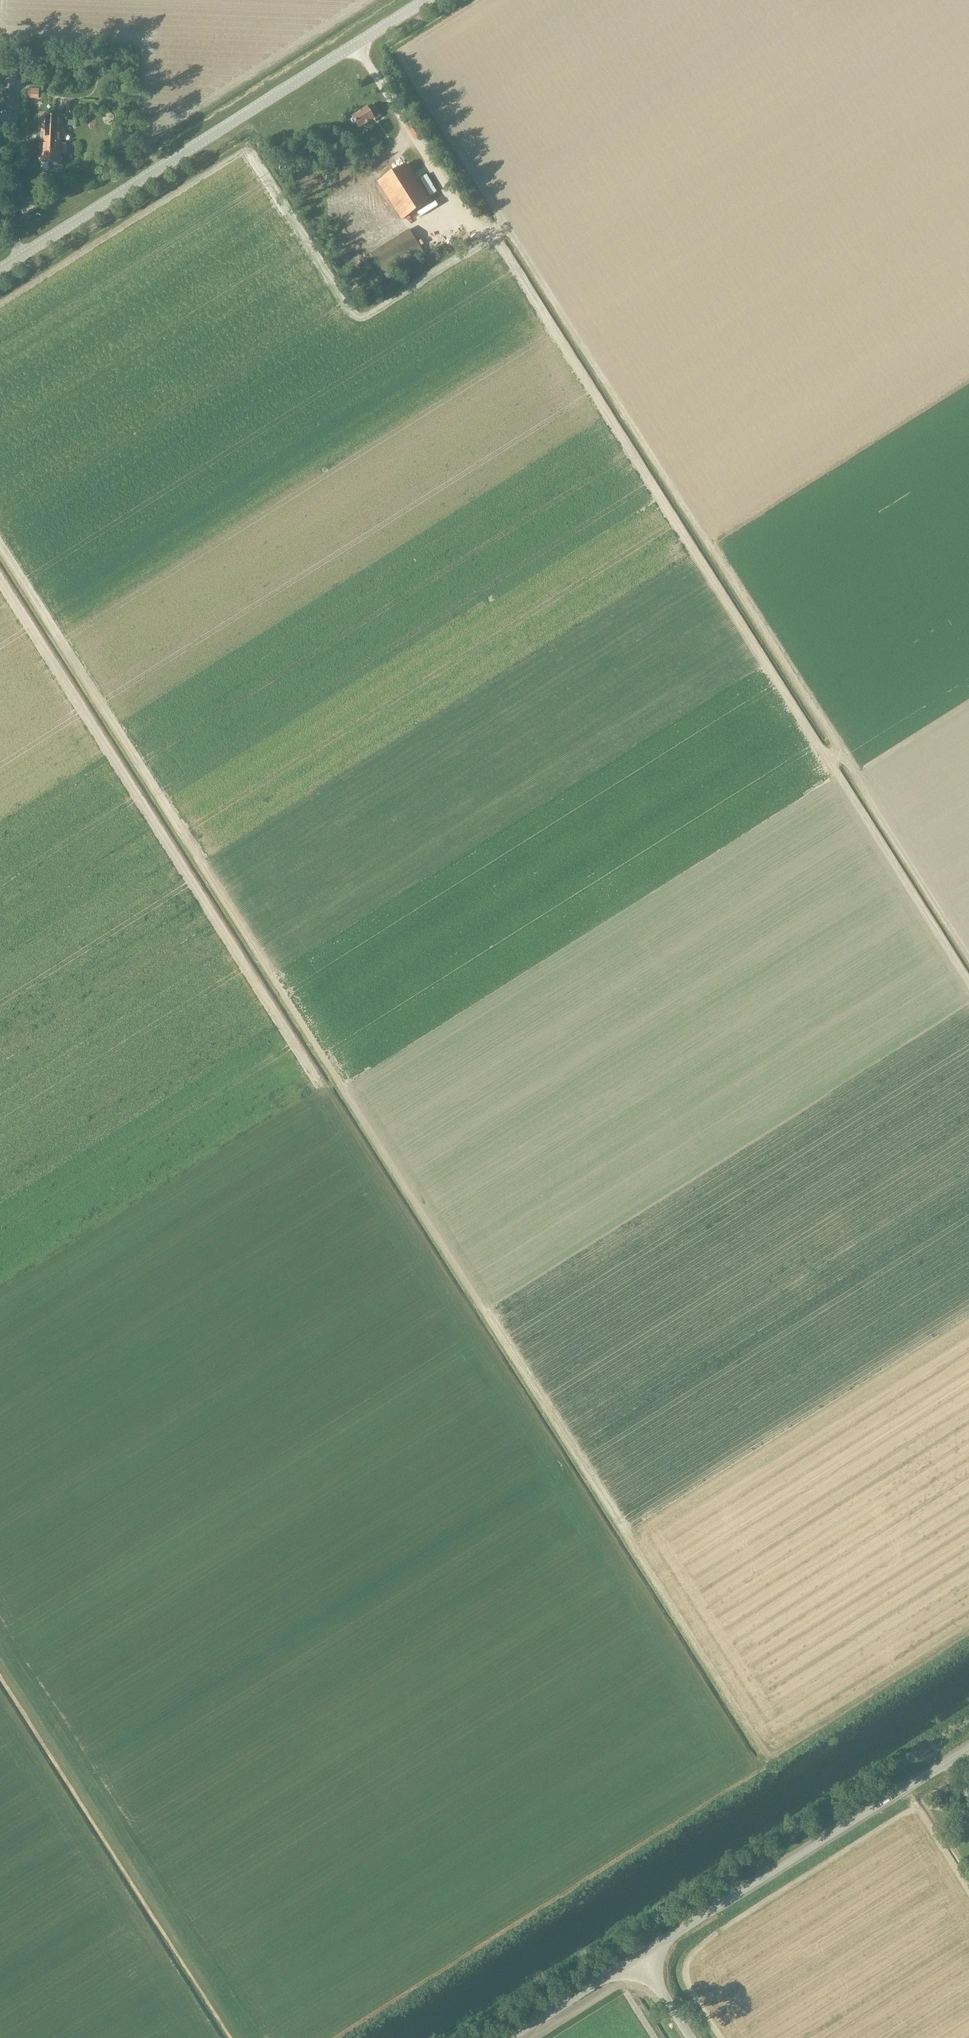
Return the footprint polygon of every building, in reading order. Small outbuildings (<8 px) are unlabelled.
[(27,89),(27,98),(38,98),(38,89),(27,89)] [(382,118),(378,112),(372,104),(367,108),(367,107),(352,117),(359,128),(373,120),(375,123),(382,118)] [(40,142),(41,142),(40,163),(60,164),(62,117),(42,116),(41,134),(40,142)] [(401,220),(430,202),(406,165),(378,182),(401,220)]
